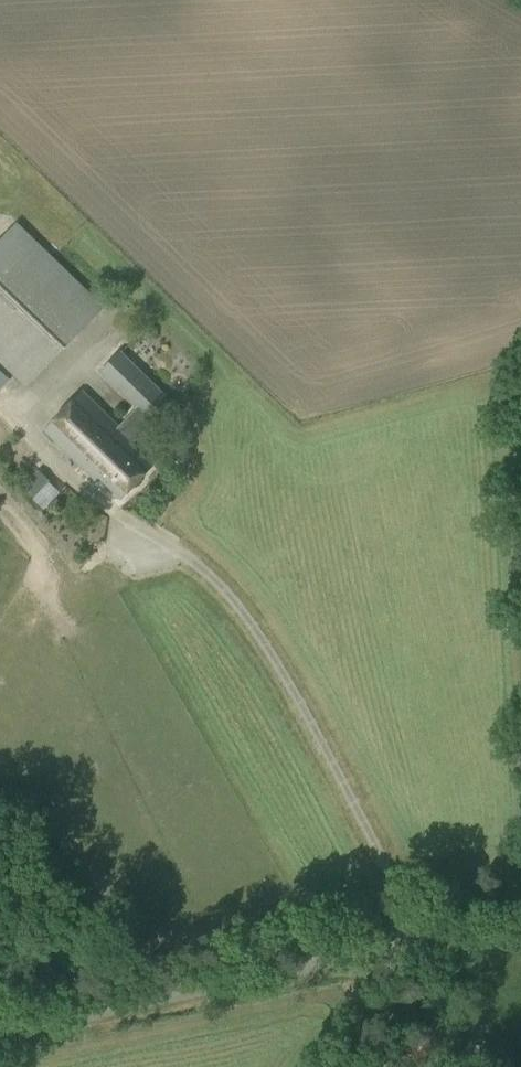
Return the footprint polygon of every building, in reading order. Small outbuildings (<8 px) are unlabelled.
[(18,222),(0,240),(0,361),(27,387),(111,301),(99,288),(93,294),(18,222)] [(131,442),(171,401),(120,351),(99,372),(137,408),(120,425),(82,389),(46,427),(97,476),(99,474),(122,497),(154,464),(131,442)] [(12,374),(0,364),(0,383),(2,385),(12,374)] [(50,480),(39,469),(24,485),(35,496),(50,480)]
